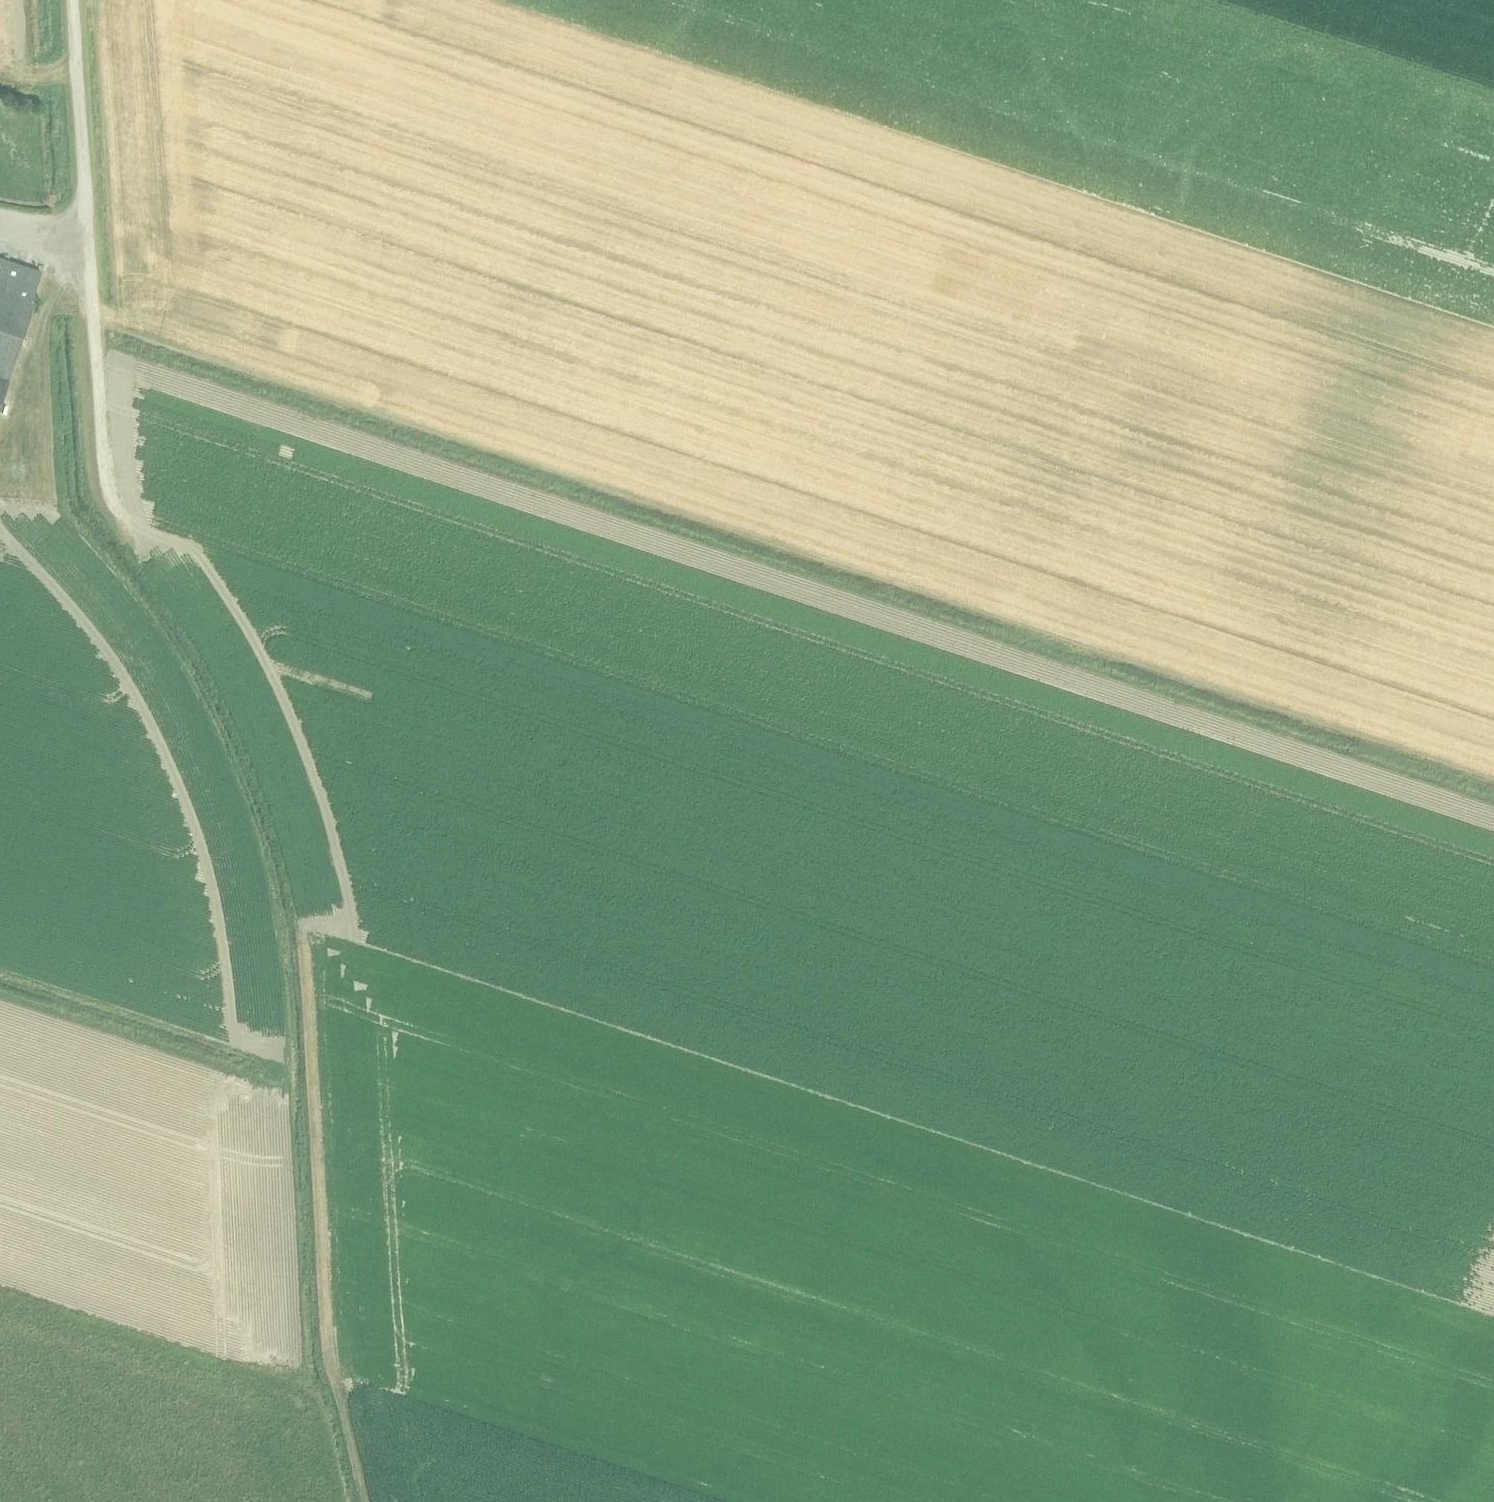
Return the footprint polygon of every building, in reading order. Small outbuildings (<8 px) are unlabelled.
[(42,273),(0,259),(0,400),(7,379),(42,273)]
